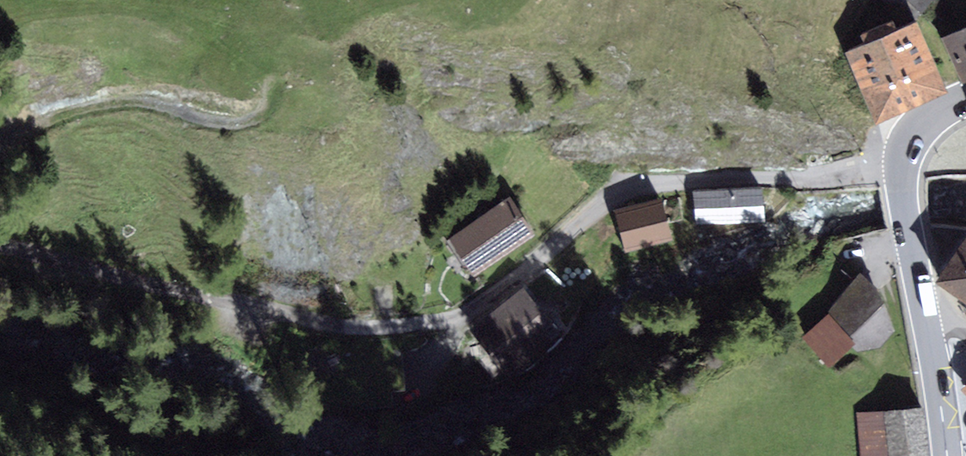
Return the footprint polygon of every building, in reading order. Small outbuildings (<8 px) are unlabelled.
[(909,20),(918,18),(925,7),(939,17),(950,4),(945,0),(883,0),(909,20)] [(864,39),(847,48),(874,111),(945,81),(918,18),(909,20),(897,25),(893,16),(860,31),(864,39)] [(942,32),(963,75),(965,74),(965,21),(942,32)] [(764,184),(692,189),(695,223),(767,218),(764,184)] [(505,193),(449,237),(477,272),(533,228),(505,193)] [(659,198),(615,210),(625,248),(670,236),(659,198)] [(937,277),(965,296),(965,232),(937,277)] [(827,309),(852,342),(857,348),(881,346),(897,330),(880,286),(859,270),(827,309)] [(527,291),(481,329),(511,365),(557,327),(527,291)] [(852,342),(827,309),(802,336),(831,365),(852,342)] [(856,413),(863,455),(933,455),(925,402),(856,413)]
